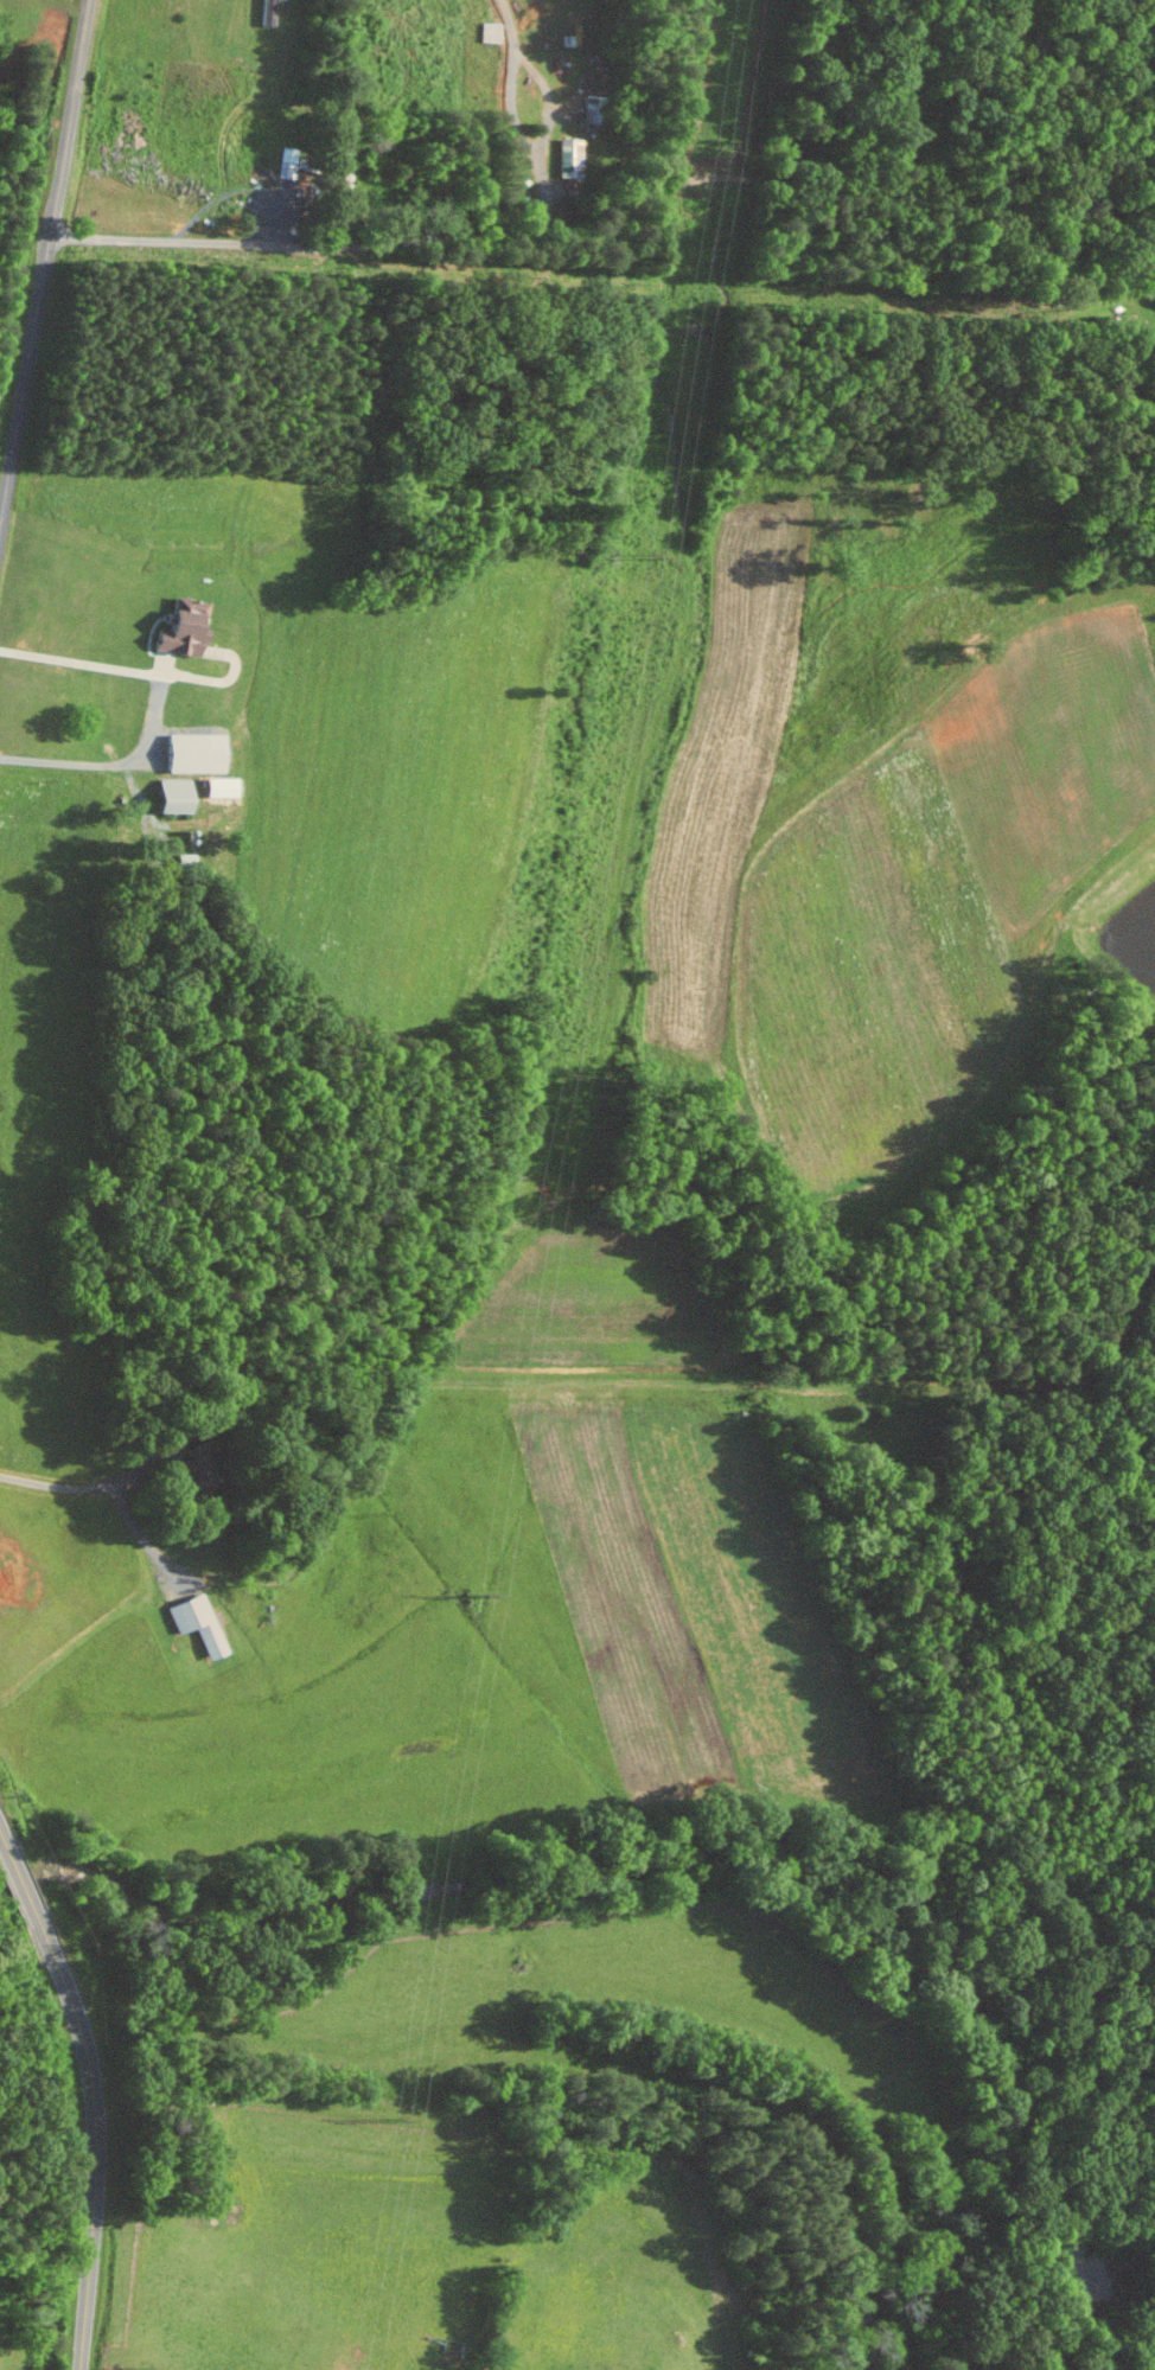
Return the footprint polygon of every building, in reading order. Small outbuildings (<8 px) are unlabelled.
[(149,650),(193,655),(199,602),(166,599),(162,631),(152,630),(149,650)] [(219,772),(219,734),(164,735),(164,773),(219,772)] [(187,814),(188,780),(155,779),(154,813),(187,814)] [(166,1607),(176,1635),(194,1628),(206,1661),(225,1654),(202,1593),(166,1607)]
